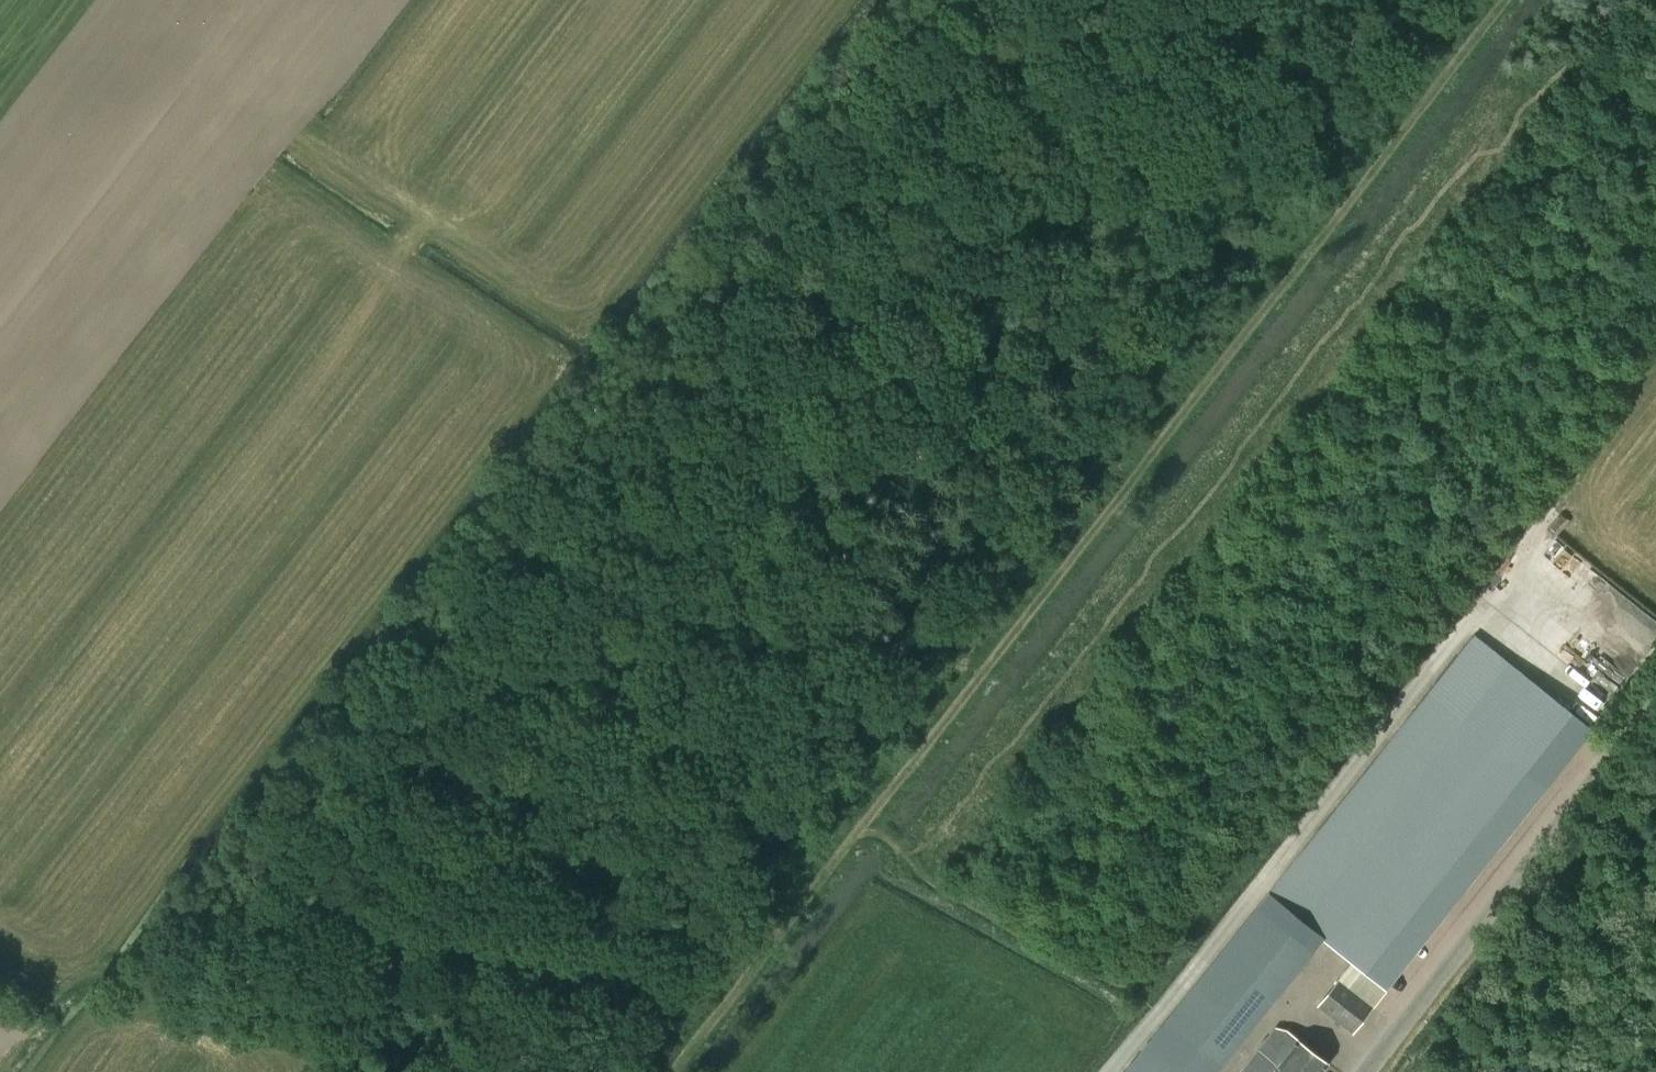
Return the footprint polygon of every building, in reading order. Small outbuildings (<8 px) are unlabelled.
[(1474,635),(1267,894),(1386,989),(1548,786),(1591,733),(1474,635)] [(1148,1042),(1123,1071),(1215,1071),(1220,1066),(1221,1067),(1313,951),(1258,906),(1164,1021),(1148,1042)] [(1352,1032),(1373,1006),(1339,979),(1319,1005),(1352,1032)] [(1328,1062),(1285,1028),(1262,1056),(1257,1052),(1241,1071),(1321,1071),(1328,1062)]
